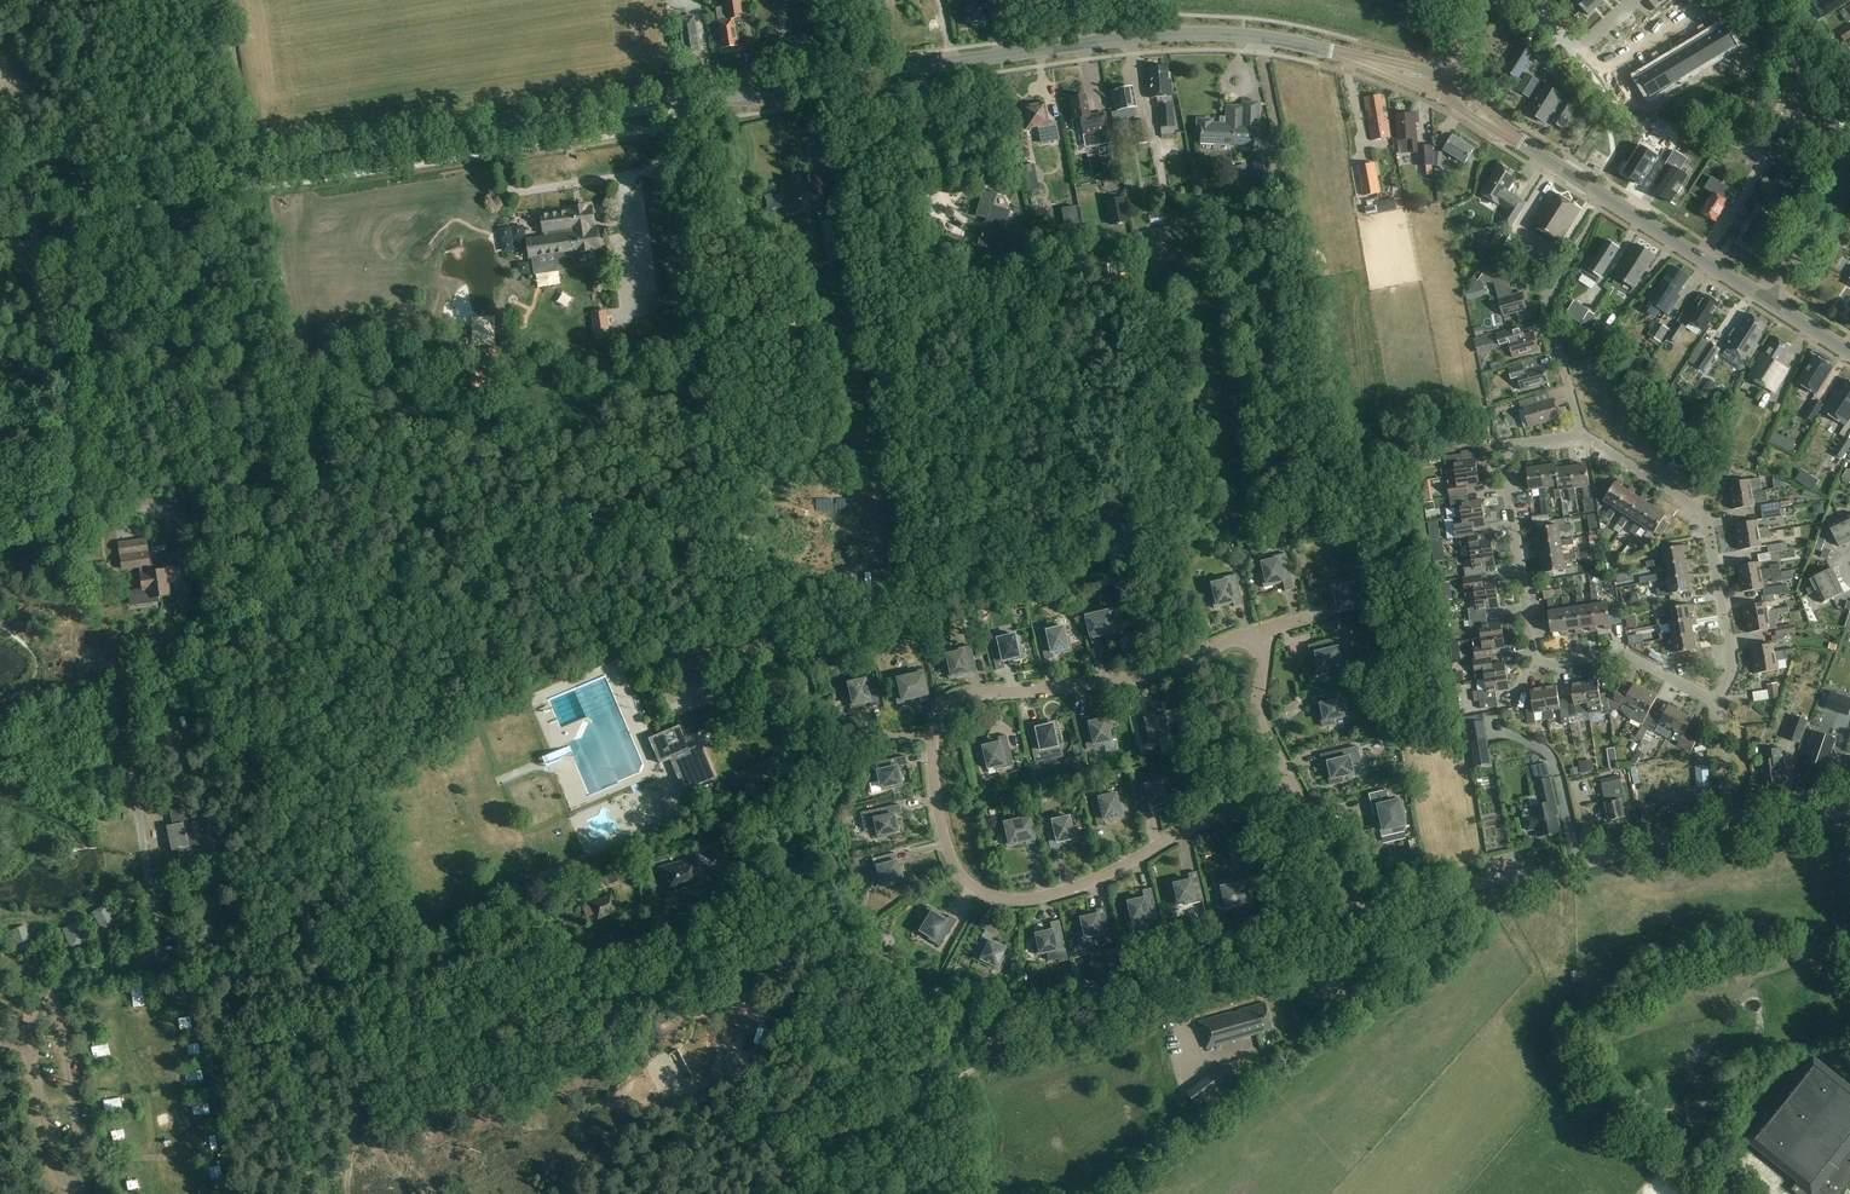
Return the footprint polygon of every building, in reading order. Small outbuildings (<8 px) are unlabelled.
[(733,18),(742,17),(739,0),(724,0),(725,7),(716,8),(718,21),(717,21),(719,30),(714,31),(716,42),(720,41),(722,48),(725,48),(726,49),(731,48),(732,47),(738,46),(733,18)] [(979,22),(990,20),(987,0),(967,0),(970,23),(972,23),(973,25),(979,24),(979,22)] [(1592,0),(1574,0),(1589,15),(1598,6),(1592,0)] [(1845,4),(1843,0),(1833,0),(1824,5),(1829,14),(1845,4)] [(1818,19),(1824,16),(1816,1),(1810,4),(1818,19)] [(699,52),(693,16),(676,19),(680,46),(682,45),(683,54),(699,52)] [(1724,27),(1714,33),(1726,53),(1736,46),(1724,27)] [(1849,39),(1849,27),(1839,33),(1845,42),(1849,39)] [(1714,33),(1703,39),(1715,59),(1726,53),(1714,33)] [(1836,38),(1830,42),(1834,49),(1840,45),(1836,38)] [(1703,39),(1692,46),(1704,66),(1715,59),(1703,39)] [(1518,78),(1535,51),(1521,42),(1504,70),(1518,78)] [(1692,46),(1682,52),(1694,72),(1704,66),(1692,46)] [(1849,64),(1849,51),(1849,50),(1839,57),(1846,67),(1849,64)] [(1682,52),(1671,58),(1683,78),(1694,72),(1682,52)] [(1671,58),(1660,65),(1672,85),(1683,78),(1671,58)] [(1660,65),(1650,71),(1661,91),(1672,85),(1660,65)] [(1167,73),(1167,67),(1149,68),(1150,88),(1146,88),(1147,97),(1172,96),(1171,80),(1170,80),(1170,73),(1167,73)] [(1650,71),(1639,78),(1651,97),(1661,91),(1650,71)] [(1527,75),(1517,90),(1529,98),(1539,83),(1527,75)] [(1566,98),(1544,85),(1527,112),(1546,123),(1548,119),(1563,128),(1577,105),(1575,104),(1578,99),(1569,93),(1566,98)] [(1114,91),(1118,110),(1118,112),(1111,113),(1113,123),(1127,121),(1126,118),(1136,117),(1135,107),(1136,107),(1134,98),(1133,98),(1131,88),(1123,89),(1122,87),(1117,88),(1117,90),(1114,91)] [(1089,115),(1085,96),(1070,98),(1073,119),(1081,118),(1084,134),(1093,132),(1097,132),(1099,143),(1109,141),(1104,112),(1089,115)] [(1381,99),(1380,96),(1364,99),(1366,111),(1370,110),(1371,117),(1367,118),(1372,140),(1391,137),(1384,99),(1381,99)] [(1259,135),(1260,103),(1243,102),(1243,107),(1227,106),(1226,124),(1214,123),(1214,119),(1197,119),(1197,133),(1200,133),(1200,142),(1242,144),(1254,144),(1254,135),(1259,135)] [(1047,123),(1043,103),(1023,107),(1027,128),(1037,126),(1040,144),(1060,140),(1056,121),(1047,123)] [(1175,128),(1173,106),(1160,107),(1162,129),(1175,128)] [(1397,115),(1399,154),(1418,153),(1419,166),(1435,165),(1433,146),(1418,147),(1416,122),(1418,122),(1418,113),(1416,112),(1407,112),(1407,114),(1397,115)] [(1145,120),(1136,122),(1139,142),(1148,140),(1145,120)] [(1756,130),(1748,143),(1758,149),(1766,137),(1756,130)] [(1465,163),(1474,149),(1453,136),(1444,150),(1465,163)] [(1649,175),(1653,169),(1652,168),(1659,157),(1641,145),(1623,173),(1641,185),(1648,174),(1649,175)] [(1030,155),(1028,147),(1025,147),(1021,148),(1023,156),(1027,156),(1030,155)] [(1668,176),(1657,194),(1671,203),(1677,194),(1678,194),(1683,186),(1682,185),(1688,176),(1680,171),(1688,159),(1675,151),(1662,172),(1668,176)] [(1783,151),(1781,154),(1797,163),(1799,160),(1783,151)] [(1435,167),(1443,167),(1443,152),(1435,152),(1435,167)] [(1258,179),(1274,175),(1269,154),(1253,157),(1258,179)] [(1364,197),(1382,194),(1376,164),(1359,167),(1364,197)] [(1510,228),(1526,202),(1508,191),(1517,176),(1499,164),(1481,193),(1499,205),(1500,204),(1509,209),(1501,222),(1510,228)] [(1236,180),(1249,178),(1246,165),(1233,167),(1236,180)] [(1808,182),(1813,174),(1801,166),(1796,174),(1808,182)] [(1026,175),(1029,191),(1033,191),(1039,189),(1036,173),(1030,174),(1026,175)] [(1446,195),(1445,173),(1435,174),(1435,195),(1446,195)] [(797,180),(787,182),(784,182),(782,183),(784,191),(787,207),(787,208),(788,214),(801,211),(802,211),(823,207),(829,206),(823,175),(808,178),(809,181),(798,183),(797,180)] [(1757,189),(1776,201),(1784,188),(1765,176),(1757,189)] [(1804,181),(1792,201),(1800,206),(1812,186),(1804,181)] [(1737,194),(1721,184),(1715,193),(1702,213),(1716,222),(1729,202),(1731,204),(1737,194)] [(998,252),(1010,210),(995,206),(998,193),(984,189),(976,216),(986,219),(985,221),(983,220),(976,246),(978,247),(977,248),(997,254),(997,252),(998,252)] [(1559,243),(1580,209),(1552,191),(1530,224),(1559,243)] [(1123,197),(1106,200),(1110,220),(1110,224),(1127,221),(1126,218),(1123,197)] [(1375,203),(1365,204),(1367,218),(1398,214),(1396,205),(1376,208),(1375,203)] [(1082,234),(1076,204),(1061,207),(1066,236),(1082,234)] [(1767,215),(1769,211),(1760,205),(1752,219),(1750,217),(1741,231),(1743,232),(1736,243),(1745,249),(1767,215)] [(545,237),(528,239),(531,257),(532,257),(534,257),(537,256),(555,254),(555,259),(557,270),(576,267),(574,256),(573,251),(600,247),(601,247),(598,229),(593,230),(593,225),(595,225),(592,207),(583,208),(583,211),(576,212),(575,209),(566,211),(566,213),(551,215),(544,216),(540,217),(542,232),(545,232),(545,236),(545,237)] [(1767,215),(1745,249),(1754,255),(1761,243),(1763,245),(1780,218),(1769,211),(1767,215)] [(826,221),(822,222),(824,230),(826,242),(826,243),(829,243),(833,262),(835,262),(844,260),(847,260),(843,240),(843,239),(840,223),(839,219),(828,221),(826,221)] [(1579,273),(1580,273),(1585,277),(1595,283),(1599,275),(1600,276),(1606,267),(1607,268),(1619,249),(1606,241),(1595,259),(1590,255),(1579,273)] [(1633,288),(1654,256),(1637,245),(1616,277),(1633,288)] [(527,259),(528,269),(555,267),(555,257),(527,259)] [(1671,304),(1688,277),(1672,266),(1656,290),(1653,288),(1640,308),(1656,319),(1661,310),(1668,315),(1674,306),(1671,304)] [(1493,274),(1482,271),(1477,279),(1494,284),(1503,316),(1527,309),(1522,292),(1512,295),(1511,293),(1513,292),(1512,290),(1510,291),(1509,288),(1510,288),(1512,280),(1493,275),(1493,274)] [(1592,296),(1596,289),(1582,280),(1578,287),(1592,296)] [(1468,299),(1470,298),(1486,292),(1483,283),(1476,281),(1467,296),(1468,299)] [(1710,320),(1720,304),(1706,295),(1696,311),(1694,310),(1687,321),(1704,332),(1711,321),(1710,320)] [(1586,330),(1596,315),(1574,301),(1566,315),(1581,324),(1580,327),(1586,330)] [(595,342),(610,340),(606,309),(591,312),(595,342)] [(1735,330),(1723,348),(1727,350),(1724,353),(1730,357),(1733,354),(1738,357),(1734,362),(1742,367),(1756,345),(1755,344),(1760,336),(1759,335),(1765,325),(1748,314),(1737,332),(1735,330)] [(1602,346),(1612,328),(1599,321),(1589,339),(1602,346)] [(1662,348),(1664,344),(1662,343),(1670,330),(1656,322),(1649,335),(1652,337),(1650,341),(1662,348)] [(1678,344),(1688,328),(1679,322),(1669,339),(1678,344)] [(1482,327),(1474,329),(1476,336),(1484,334),(1482,327)] [(1516,337),(1514,329),(1496,334),(1499,347),(1509,344),(1513,358),(1539,351),(1533,332),(1516,337)] [(1723,330),(1714,337),(1719,344),(1728,336),(1723,330)] [(1780,364),(1791,347),(1774,337),(1763,354),(1762,353),(1747,377),(1773,393),(1788,369),(1780,364)] [(1714,362),(1722,350),(1711,342),(1703,355),(1714,362)] [(1816,395),(1833,368),(1814,356),(1797,383),(1816,395)] [(1543,366),(1524,372),(1522,364),(1508,368),(1512,381),(1518,379),(1522,390),(1548,383),(1543,366)] [(1650,364),(1647,369),(1656,375),(1660,370),(1650,364)] [(1848,380),(1839,393),(1836,391),(1823,411),(1846,426),(1849,419),(1849,382),(1848,380)] [(1707,381),(1700,394),(1707,398),(1714,385),(1707,381)] [(1537,403),(1535,396),(1519,401),(1521,409),(1524,408),(1529,426),(1558,418),(1553,399),(1537,403)] [(1813,422),(1823,405),(1815,399),(1804,417),(1813,422)] [(1762,414),(1768,403),(1762,400),(1756,411),(1762,414)] [(1849,449),(1849,440),(1845,437),(1835,454),(1843,460),(1849,449)] [(1474,452),(1443,457),(1446,477),(1477,472),(1474,452)] [(1432,463),(1442,462),(1441,453),(1431,455),(1432,463)] [(1722,478),(1728,463),(1720,460),(1713,475),(1722,478)] [(1542,466),(1545,488),(1554,487),(1556,499),(1562,498),(1560,491),(1556,464),(1548,465),(1547,461),(1541,462),(1542,466)] [(1571,467),(1575,488),(1583,487),(1585,499),(1591,498),(1589,487),(1590,486),(1586,464),(1577,466),(1577,461),(1571,462),(1571,467)] [(1545,488),(1542,466),(1533,467),(1533,463),(1527,464),(1531,490),(1539,489),(1541,501),(1547,501),(1545,488)] [(1556,464),(1560,491),(1569,489),(1570,501),(1576,500),(1575,488),(1571,467),(1563,468),(1562,463),(1556,464)] [(1419,481),(1426,480),(1424,467),(1417,468),(1419,481)] [(1849,488),(1849,470),(1841,484),(1849,489),(1849,488)] [(1449,497),(1467,495),(1466,488),(1479,486),(1477,472),(1446,477),(1449,497)] [(1760,477),(1728,483),(1731,496),(1762,491),(1760,477)] [(1616,509),(1628,490),(1621,486),(1623,482),(1617,479),(1612,488),(1605,484),(1597,497),(1611,505),(1604,516),(1609,519),(1616,509)] [(1630,487),(1628,490),(1616,509),(1623,513),(1617,524),(1622,527),(1628,517),(1640,498),(1633,494),(1635,490),(1630,487)] [(1433,499),(1432,490),(1422,491),(1423,501),(1433,499)] [(1762,491),(1731,496),(1733,509),(1754,506),(1754,504),(1769,502),(1767,491),(1762,492),(1762,491)] [(1467,495),(1449,497),(1451,507),(1451,509),(1454,508),(1456,516),(1462,515),(1483,512),(1482,499),(1468,501),(1467,495)] [(1640,498),(1628,517),(1635,521),(1629,532),(1634,535),(1641,525),(1652,506),(1645,502),(1647,498),(1642,495),(1640,498)] [(1498,508),(1498,500),(1484,501),(1485,509),(1498,508)] [(1782,509),(1794,507),(1793,500),(1781,502),(1782,509)] [(1652,506),(1641,525),(1648,529),(1641,540),(1647,543),(1653,532),(1660,537),(1668,524),(1661,520),(1665,514),(1657,509),(1659,505),(1655,502),(1652,506)] [(1763,513),(1782,509),(1781,502),(1761,505),(1763,513)] [(1433,503),(1426,504),(1427,512),(1434,510),(1433,503)] [(1782,509),(1763,513),(1764,520),(1786,517),(1785,509),(1782,509)] [(1459,537),(1473,534),(1472,527),(1485,525),(1483,512),(1462,515),(1462,517),(1453,519),(1455,537),(1459,537)] [(1841,519),(1849,538),(1849,515),(1841,519)] [(1539,537),(1534,538),(1535,544),(1540,543),(1561,540),(1560,531),(1572,530),(1571,524),(1564,525),(1563,519),(1550,521),(1544,522),(1545,527),(1537,528),(1539,537)] [(1829,525),(1839,547),(1849,542),(1849,538),(1841,519),(1829,525)] [(1737,537),(1769,532),(1768,527),(1758,528),(1757,520),(1735,524),(1737,537)] [(1439,530),(1429,531),(1431,541),(1440,540),(1439,530)] [(1804,532),(1806,540),(1815,538),(1814,531),(1804,532)] [(1769,532),(1737,537),(1740,550),(1761,547),(1760,539),(1770,537),(1769,532)] [(177,558),(184,557),(183,554),(190,554),(187,534),(174,535),(177,558)] [(1473,534),(1459,537),(1460,546),(1462,557),(1471,556),(1493,552),(1491,539),(1478,541),(1477,534),(1474,534),(1473,534)] [(1590,537),(1589,537),(1592,551),(1601,550),(1598,535),(1590,537)] [(123,569),(151,565),(147,538),(119,543),(123,569)] [(1538,558),(1542,557),(1563,554),(1562,546),(1574,544),(1574,538),(1561,540),(1540,543),(1541,551),(1537,552),(1538,558)] [(1440,540),(1431,541),(1433,560),(1433,561),(1445,559),(1442,539),(1440,540)] [(1770,553),(1789,550),(1788,543),(1768,547),(1770,553)] [(1664,564),(1685,561),(1684,552),(1689,551),(1688,545),(1661,550),(1663,558),(1651,560),(1652,567),(1664,565),(1664,564)] [(1465,577),(1480,575),(1483,574),(1482,567),(1495,565),(1493,552),(1471,556),(1473,566),(1464,567),(1465,577)] [(1563,554),(1542,557),(1543,566),(1539,566),(1540,572),(1544,572),(1566,569),(1564,560),(1577,558),(1576,552),(1563,554)] [(1282,580),(1283,581),(1285,591),(1294,589),(1285,553),(1267,557),(1268,561),(1261,562),(1264,574),(1261,575),(1264,587),(1278,584),(1278,581),(1282,580)] [(1664,564),(1664,565),(1665,573),(1653,575),(1654,576),(1654,581),(1667,579),(1666,578),(1688,575),(1686,567),(1691,566),(1690,560),(1685,561),(1664,564)] [(1777,572),(1782,572),(1781,563),(1770,565),(1770,568),(1760,570),(1759,562),(1738,566),(1740,579),(1764,575),(1777,572)] [(1359,575),(1366,573),(1364,564),(1357,566),(1359,575)] [(151,565),(123,569),(123,571),(141,569),(142,574),(140,574),(143,592),(150,591),(151,600),(172,597),(168,569),(149,572),(148,568),(151,567),(151,565)] [(1495,577),(1496,568),(1485,567),(1484,576),(1495,577)] [(1810,579),(1815,591),(1838,581),(1832,569),(1810,579)] [(1764,575),(1740,579),(1742,592),(1764,588),(1762,580),(1772,578),(1773,583),(1784,581),(1782,572),(1777,572),(1764,575)] [(1243,605),(1236,574),(1217,578),(1218,582),(1211,583),(1214,595),(1211,596),(1214,608),(1228,605),(1228,602),(1233,601),(1234,607),(1243,605)] [(1617,575),(1618,584),(1625,582),(1623,574),(1617,575)] [(1666,578),(1667,579),(1668,587),(1656,589),(1657,595),(1669,593),(1669,594),(1691,590),(1689,581),(1694,580),(1693,574),(1688,575),(1666,578)] [(1481,582),(1481,579),(1480,575),(1465,577),(1463,577),(1463,578),(1464,585),(1464,587),(1466,598),(1475,597),(1497,593),(1495,580),(1481,582)] [(1343,584),(1341,579),(1328,582),(1332,599),(1335,598),(1336,603),(1331,604),(1333,613),(1363,606),(1359,588),(1356,588),(1354,582),(1343,584)] [(1815,591),(1821,603),(1843,593),(1838,581),(1815,591)] [(1449,582),(1439,584),(1440,593),(1451,591),(1449,582)] [(1462,582),(1450,584),(1452,594),(1463,592),(1462,582)] [(1787,585),(1764,589),(1766,595),(1788,591),(1787,585)] [(1593,604),(1596,626),(1605,624),(1606,629),(1611,628),(1607,602),(1598,603),(1596,591),(1591,592),(1590,592),(1592,604),(1593,604)] [(1639,599),(1639,596),(1638,596),(1634,592),(1629,593),(1626,596),(1627,602),(1631,605),(1636,604),(1639,601),(1639,599)] [(1469,618),(1487,616),(1485,609),(1499,607),(1497,593),(1475,597),(1477,607),(1467,608),(1469,618)] [(1593,604),(1592,604),(1584,605),(1582,593),(1575,594),(1577,606),(1579,606),(1582,628),(1591,626),(1591,631),(1597,630),(1596,626),(1593,604)] [(1814,594),(1808,597),(1813,608),(1820,605),(1814,594)] [(1579,606),(1577,606),(1569,608),(1567,595),(1561,596),(1563,608),(1564,608),(1568,630),(1576,628),(1576,633),(1583,632),(1582,628),(1579,606)] [(1564,608),(1563,608),(1555,610),(1553,597),(1547,598),(1549,611),(1552,632),(1561,630),(1562,635),(1568,634),(1568,630),(1564,608)] [(1768,611),(1766,603),(1744,606),(1747,620),(1790,612),(1789,607),(1768,611)] [(1670,622),(1691,619),(1689,611),(1694,610),(1693,604),(1667,608),(1669,618),(1657,620),(1658,626),(1670,624),(1670,622)] [(1104,611),(1103,608),(1085,613),(1092,643),(1100,641),(1099,636),(1104,635),(1104,637),(1119,634),(1116,621),(1113,622),(1111,610),(1104,611)] [(1790,612),(1747,620),(1749,633),(1777,628),(1776,620),(1779,620),(1778,614),(1790,612)] [(1638,627),(1636,614),(1625,617),(1627,629),(1638,627)] [(1481,637),(1503,634),(1501,621),(1488,623),(1487,616),(1469,618),(1470,628),(1480,627),(1481,637)] [(1670,622),(1670,624),(1671,632),(1659,634),(1660,640),(1672,638),(1672,637),(1693,633),(1692,625),(1697,624),(1696,618),(1691,619),(1670,622)] [(1056,628),(1056,625),(1037,629),(1044,660),(1053,658),(1052,652),(1057,651),(1057,653),(1072,650),(1069,637),(1066,638),(1063,626),(1056,628)] [(1776,628),(1777,635),(1797,632),(1796,625),(1776,628)] [(1007,636),(1007,633),(988,637),(996,671),(1005,669),(1003,660),(1007,659),(1008,661),(1023,658),(1020,645),(1017,646),(1014,634),(1007,636)] [(1672,637),(1672,638),(1673,646),(1662,648),(1663,654),(1674,652),(1675,653),(1696,649),(1695,640),(1699,639),(1698,633),(1693,633),(1672,637)] [(1475,659),(1491,657),(1493,656),(1492,649),(1505,647),(1503,634),(1481,637),(1481,639),(1472,640),(1473,649),(1475,659)] [(1345,637),(1307,645),(1309,654),(1315,653),(1316,657),(1313,658),(1317,675),(1330,672),(1329,667),(1344,663),(1342,656),(1350,655),(1345,637)] [(626,642),(619,645),(624,658),(626,657),(632,655),(628,647),(626,642)] [(1754,660),(1785,654),(1795,653),(1794,648),(1774,651),(1773,643),(1751,647),(1754,660)] [(968,673),(976,671),(971,645),(952,650),(953,653),(946,654),(949,666),(946,667),(949,679),(964,676),(963,674),(968,672),(968,673)] [(1461,651),(1451,652),(1452,660),(1462,659),(1461,651)] [(1785,654),(1754,660),(1756,673),(1779,669),(1777,662),(1786,660),(1785,654)] [(1476,680),(1507,675),(1505,661),(1492,663),(1491,657),(1475,659),(1473,659),(1474,665),(1476,680)] [(928,700),(922,669),(903,673),(891,676),(898,704),(914,700),(914,697),(919,696),(920,702),(928,700)] [(880,704),(873,674),(854,678),(855,681),(848,683),(851,695),(848,695),(851,708),(865,705),(865,702),(870,701),(871,706),(880,704)] [(1509,688),(1507,675),(1476,680),(1476,681),(1486,680),(1487,689),(1477,690),(1478,691),(1475,692),(1476,701),(1479,701),(1480,709),(1498,707),(1497,698),(1496,690),(1509,688)] [(1597,679),(1584,681),(1585,689),(1587,701),(1589,712),(1589,713),(1590,712),(1590,714),(1595,714),(1602,713),(1603,712),(1603,715),(1610,714),(1610,711),(1609,709),(1607,695),(1607,692),(1600,693),(1597,679)] [(1573,697),(1566,698),(1569,717),(1576,716),(1576,714),(1589,713),(1589,712),(1587,701),(1585,689),(1584,681),(1571,683),(1573,697)] [(1616,691),(1607,692),(1607,695),(1609,709),(1610,711),(1621,710),(1628,718),(1631,719),(1631,718),(1637,708),(1635,708),(1645,689),(1634,683),(1630,690),(1619,685),(1616,691)] [(1768,684),(1769,690),(1770,698),(1781,696),(1779,683),(1768,684)] [(1569,717),(1566,698),(1559,700),(1557,685),(1543,687),(1548,718),(1554,717),(1553,708),(1560,707),(1562,722),(1570,721),(1569,717)] [(1542,719),(1548,718),(1543,687),(1530,689),(1533,708),(1526,709),(1528,723),(1535,722),(1534,711),(1541,710),(1542,719)] [(1648,729),(1657,712),(1651,708),(1658,696),(1645,689),(1635,708),(1637,708),(1631,718),(1642,724),(1635,737),(1641,740),(1648,729)] [(1322,727),(1335,724),(1334,718),(1349,715),(1343,690),(1312,697),(1314,706),(1320,704),(1321,709),(1318,710),(1322,727)] [(1824,707),(1848,716),(1849,710),(1849,699),(1829,691),(1824,707)] [(1657,712),(1648,729),(1655,733),(1660,723),(1666,727),(1662,735),(1667,737),(1682,709),(1670,702),(1663,715),(1657,712)] [(1682,709),(1667,737),(1671,740),(1676,732),(1682,735),(1677,744),(1684,748),(1693,752),(1699,739),(1691,735),(1684,732),(1693,715),(1682,709)] [(1166,724),(1163,711),(1149,715),(1149,717),(1145,718),(1144,713),(1135,715),(1142,745),(1160,741),(1159,738),(1166,736),(1164,725),(1166,724)] [(1111,728),(1108,715),(1094,718),(1094,721),(1089,722),(1088,717),(1079,719),(1087,749),(1105,745),(1104,742),(1111,740),(1108,729),(1111,728)] [(1801,744),(1810,721),(1794,715),(1786,739),(1801,744)] [(1485,720),(1466,723),(1474,766),(1493,763),(1485,720)] [(1057,745),(1055,735),(1058,734),(1055,721),(1040,724),(1041,727),(1036,728),(1035,722),(1026,724),(1035,763),(1063,757),(1060,745),(1057,745)] [(690,749),(680,726),(650,739),(660,764),(671,760),(684,792),(716,779),(701,744),(690,749)] [(1812,747),(1806,762),(1826,769),(1836,739),(1814,731),(1814,734),(1809,746),(1812,747)] [(1013,766),(1006,735),(998,737),(999,742),(994,744),(994,741),(979,744),(982,757),(985,756),(987,768),(994,767),(995,770),(1013,766)] [(1382,743),(1374,743),(1374,753),(1383,752),(1382,743)] [(1341,776),(1356,773),(1354,766),(1362,764),(1357,746),(1319,755),(1321,763),(1327,762),(1328,767),(1326,767),(1330,785),(1342,782),(1341,776)] [(1764,786),(1779,784),(1782,784),(1780,766),(1785,765),(1782,747),(1763,750),(1764,760),(1760,760),(1764,786)] [(1646,753),(1638,749),(1635,754),(1630,763),(1636,763),(1639,756),(1644,758),(1646,753)] [(898,772),(897,768),(907,766),(905,756),(872,763),(876,782),(879,781),(882,791),(904,786),(900,771),(898,772)] [(1592,759),(1579,762),(1581,773),(1594,770),(1592,759)] [(1708,764),(1696,765),(1698,787),(1710,785),(1708,764)] [(1635,767),(1628,770),(1632,786),(1640,784),(1635,767)] [(1610,778),(1602,780),(1603,787),(1622,783),(1621,777),(1621,776),(1621,775),(1610,778)] [(1524,817),(1527,832),(1537,829),(1538,837),(1563,831),(1559,815),(1560,815),(1552,777),(1536,781),(1541,804),(1532,806),(1533,815),(1524,817)] [(1155,782),(1154,779),(1136,783),(1143,814),(1151,812),(1150,806),(1155,805),(1155,808),(1170,805),(1167,792),(1164,792),(1162,781),(1155,782)] [(1622,783),(1603,787),(1605,796),(1604,796),(1609,820),(1626,817),(1622,802),(1626,801),(1622,783)] [(708,793),(715,789),(712,784),(705,788),(708,793)] [(1372,793),(1368,794),(1371,806),(1372,808),(1373,815),(1379,814),(1380,818),(1377,819),(1381,836),(1394,833),(1394,834),(1406,831),(1405,825),(1403,818),(1406,817),(1402,799),(1389,802),(1386,789),(1375,792),(1372,793)] [(1698,808),(1699,797),(1694,797),(1695,792),(1659,790),(1659,812),(1677,812),(1677,808),(1698,808)] [(1109,795),(1108,792),(1090,796),(1097,826),(1106,824),(1104,819),(1109,818),(1110,820),(1124,817),(1121,804),(1118,805),(1116,793),(1109,795)] [(584,807),(593,835),(615,829),(606,800),(584,807)] [(900,804),(862,812),(866,831),(876,828),(878,838),(891,835),(890,833),(900,831),(897,819),(895,819),(894,815),(902,813),(900,804)] [(200,860),(189,806),(170,810),(173,825),(167,826),(172,851),(178,850),(181,864),(200,860)] [(1036,844),(1029,813),(1010,818),(1011,821),(1004,822),(1007,834),(1004,835),(1007,848),(1022,844),(1021,842),(1026,841),(1027,846),(1036,844)] [(1062,818),(1062,815),(1043,819),(1050,849),(1059,847),(1058,842),(1062,841),(1063,843),(1078,840),(1075,827),(1072,828),(1069,816),(1062,818)] [(715,863),(727,860),(723,846),(712,849),(715,863)] [(898,866),(897,862),(897,861),(895,853),(872,859),(877,877),(880,876),(882,886),(895,882),(894,880),(903,877),(901,866),(898,866)] [(667,894),(705,883),(698,857),(659,868),(667,894)] [(619,871),(607,876),(609,881),(610,883),(622,878),(621,875),(619,871)] [(1190,879),(1190,880),(1185,881),(1184,878),(1167,882),(1168,887),(1169,887),(1170,892),(1172,891),(1175,904),(1185,902),(1186,905),(1204,901),(1198,877),(1197,871),(1188,873),(1190,879)] [(1252,906),(1245,875),(1236,877),(1237,883),(1233,884),(1232,881),(1215,885),(1218,898),(1223,897),(1226,909),(1233,907),(1234,910),(1252,906)] [(1158,919),(1151,888),(1142,890),(1144,898),(1139,899),(1139,896),(1127,899),(1129,909),(1126,909),(1129,922),(1139,920),(1140,923),(1158,919)] [(602,915),(612,910),(611,907),(616,905),(610,893),(590,902),(596,914),(601,912),(602,915)] [(582,909),(586,918),(593,915),(589,906),(582,909)] [(946,920),(942,918),(943,915),(928,906),(921,917),(926,920),(920,931),(926,934),(924,937),(940,947),(957,920),(949,915),(946,920)] [(967,907),(963,917),(970,920),(974,909),(967,907)] [(1092,915),(1092,913),(1080,916),(1082,925),(1079,926),(1082,938),(1092,936),(1094,946),(1112,942),(1104,907),(1096,909),(1097,914),(1092,915)] [(1207,911),(1201,912),(1204,922),(1210,920),(1207,911)] [(1037,941),(1034,941),(1037,952),(1037,954),(1046,952),(1047,952),(1049,960),(1058,958),(1059,962),(1068,960),(1059,920),(1050,922),(1052,930),(1047,931),(1047,929),(1035,931),(1037,941)] [(994,943),(990,941),(993,934),(985,930),(972,958),(988,966),(990,964),(999,968),(1005,956),(1002,955),(1006,946),(995,941),(994,943)] [(1118,948),(1104,951),(1106,958),(1120,955),(1118,948)] [(770,970),(778,964),(767,950),(759,956),(770,970)] [(1573,984),(1581,983),(1579,971),(1572,972),(1573,984)] [(751,984),(724,994),(727,1004),(735,1001),(736,1004),(744,1002),(742,998),(754,994),(751,984)] [(1249,1008),(1257,1034),(1264,1032),(1263,1031),(1268,1030),(1268,1031),(1273,1029),(1265,1003),(1249,1008)] [(1206,1049),(1257,1034),(1249,1008),(1238,1011),(1239,1012),(1234,1014),(1233,1012),(1198,1022),(1201,1030),(1205,1030),(1207,1039),(1204,1041),(1206,1049)] [(695,1077),(678,1046),(668,1052),(668,1053),(659,1058),(662,1065),(661,1065),(670,1081),(681,1076),(685,1083),(695,1077)] [(1814,1056),(1805,1067),(1800,1063),(1777,1092),(1778,1092),(1774,1098),(1773,1097),(1757,1117),(1762,1121),(1746,1141),(1798,1182),(1792,1189),(1798,1193),(1842,1193),(1849,1184),(1849,1084),(1814,1056)] [(1198,1108),(1237,1079),(1227,1065),(1188,1094),(1198,1108)] [(166,1111),(157,1114),(159,1121),(168,1118),(166,1111)]
